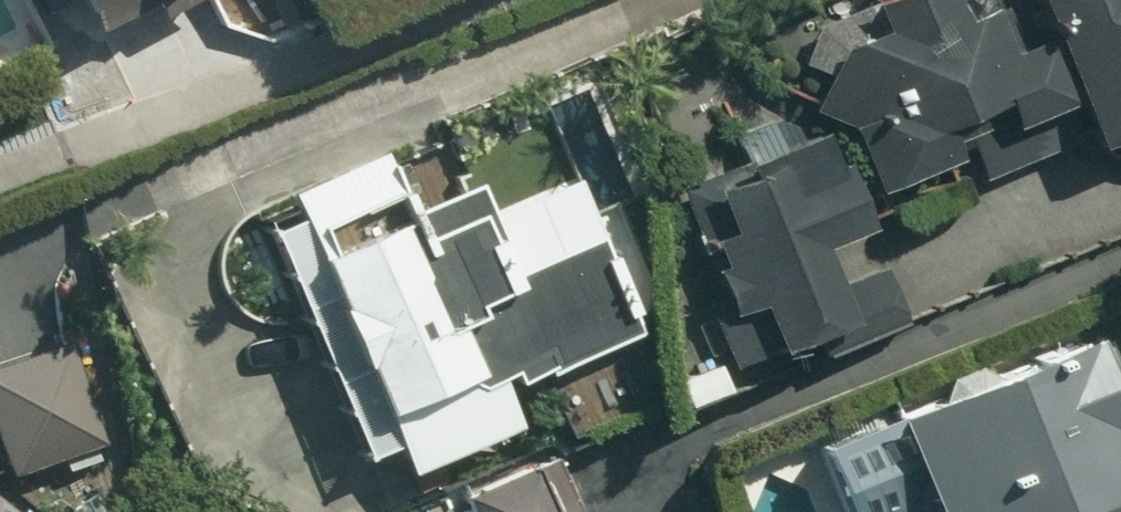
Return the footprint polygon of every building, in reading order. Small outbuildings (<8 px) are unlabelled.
[(60,48),(167,0),(38,0),(60,48)] [(931,0),(885,0),(790,37),(851,194),(1047,118),(1001,0),(954,0),(934,8),(931,0)] [(1120,137),(1120,0),(1010,0),(1074,156),(1120,137)] [(728,140),(742,173),(681,198),(710,267),(691,275),(714,330),(733,322),(755,376),(907,313),(888,269),(825,295),(810,259),(852,242),(812,144),(798,111),(728,140)] [(624,343),(591,248),(501,279),(471,195),(426,210),(405,151),(277,196),(284,215),(246,228),(332,475),(376,460),(384,482),(506,439),(489,391),(624,343)] [(5,487),(100,461),(66,338),(44,345),(14,237),(0,241),(0,468),(5,487)] [(917,511),(1087,511),(1120,499),(1120,413),(1092,339),(882,423),(917,511)] [(558,463),(472,496),(478,511),(577,511),(558,463)] [(0,489),(0,511),(29,511),(0,489)]
